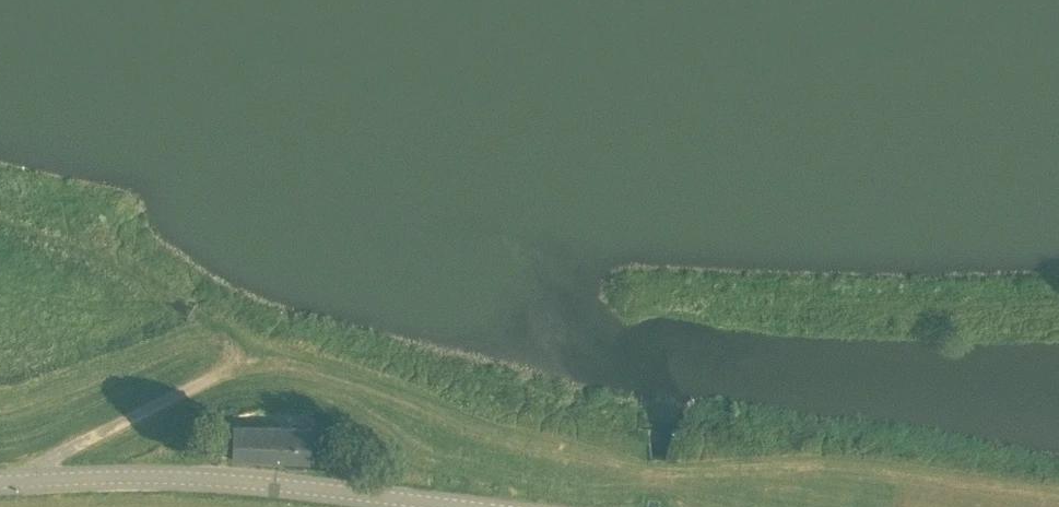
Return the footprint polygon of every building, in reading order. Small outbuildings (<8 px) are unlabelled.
[(309,461),(310,427),(232,424),(231,459),(309,461)]
